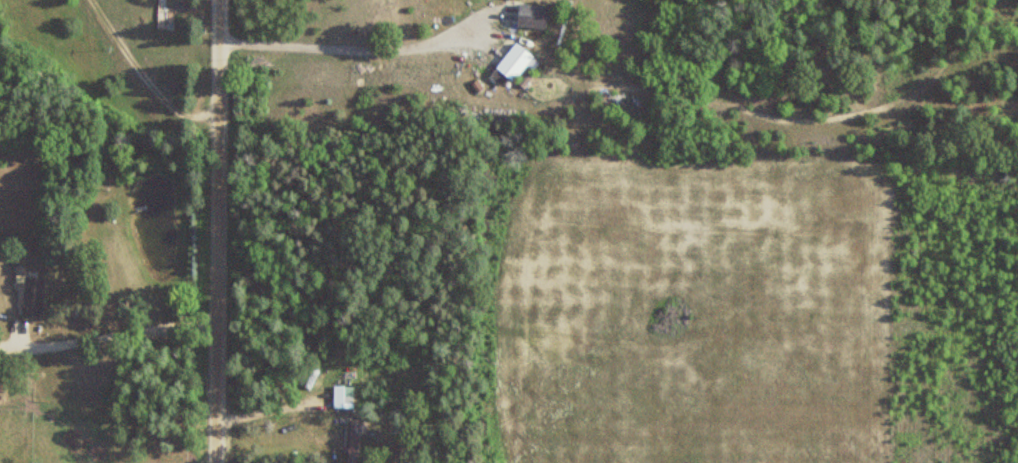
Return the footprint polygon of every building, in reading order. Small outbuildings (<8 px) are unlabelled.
[(516,28),(546,28),(546,6),(517,5),(516,28)] [(44,278),(23,276),(20,315),(41,317),(44,278)] [(333,386),(333,407),(353,407),(353,386),(333,386)]
